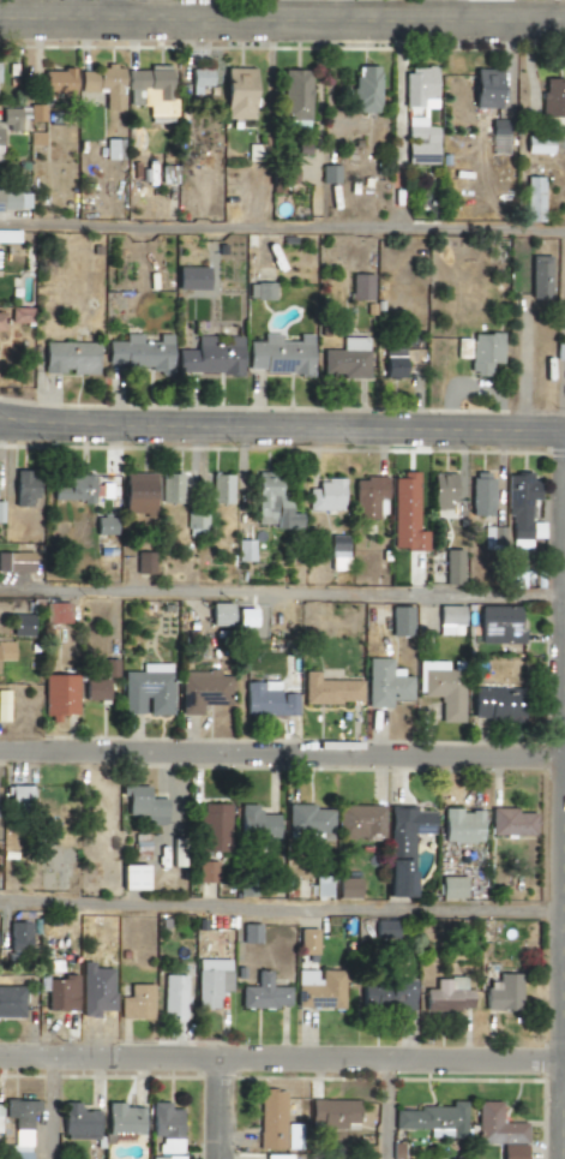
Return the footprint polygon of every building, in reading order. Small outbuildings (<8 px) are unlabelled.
[(147,105),(147,123),(173,122),(173,101),(168,101),(168,66),(148,66),(148,70),(125,70),(125,105),(147,105)] [(377,66),(352,67),(353,113),(378,113),(377,66)] [(122,110),(121,68),(77,69),(78,93),(102,92),(102,111),(122,110)] [(421,108),(421,100),(433,100),(434,68),(403,68),(402,107),(421,108)] [(211,69),(189,70),(189,96),(199,96),(199,87),(211,86),(211,69)] [(252,69),(223,69),(221,120),(250,121),(252,69)] [(41,71),(41,98),(73,97),(72,70),(41,71)] [(307,120),(308,71),(281,70),(280,119),(307,120)] [(497,109),(498,71),(471,70),(470,108),(497,109)] [(544,81),(544,92),(541,92),(540,117),(564,118),(564,81),(544,81)] [(29,122),(44,122),(44,105),(29,105),(29,122)] [(0,109),(0,122),(0,131),(20,131),(19,109),(0,109)] [(506,120),(489,120),(489,154),(505,154),(506,120)] [(434,165),(435,127),(424,127),(424,121),(405,121),(405,141),(404,164),(434,165)] [(42,146),(42,133),(28,133),(28,146),(42,146)] [(550,154),(550,137),(524,137),(524,154),(550,154)] [(103,161),(121,160),(121,139),(103,139),(103,161)] [(293,154),(308,154),(308,143),(293,143),(293,154)] [(320,184),(337,184),(338,167),(321,166),(320,184)] [(541,222),(542,178),(524,178),(523,222),(541,222)] [(28,212),(28,193),(0,192),(0,212),(28,212)] [(549,257),(529,256),(528,299),(547,299),(549,257)] [(175,290),(207,291),(207,268),(175,268),(175,290)] [(371,301),(372,275),(349,274),(349,300),(371,301)] [(272,300),(272,284),(247,284),(247,301),(272,300)] [(30,308),(10,308),(9,322),(29,323),(30,308)] [(501,334),(469,333),(469,377),(490,377),(490,363),(501,364),(501,334)] [(170,335),(155,335),(155,343),(140,343),(140,335),(122,334),(122,342),(105,342),(104,370),(169,371),(170,335)] [(310,335),(296,335),(296,342),(277,342),(277,335),(260,335),(260,342),(245,342),(245,373),(310,373),(310,335)] [(174,374),(239,375),(239,337),(217,337),(194,336),(194,350),(175,350),(174,374)] [(321,379),(366,379),(366,338),(340,338),(340,350),(320,351),(321,379)] [(468,359),(468,339),(455,338),(454,358),(468,359)] [(96,344),(41,343),(41,373),(69,373),(69,375),(95,376),(96,344)] [(564,380),(564,345),(554,345),(554,361),(564,361),(563,380),(564,380)] [(402,378),(403,349),(383,349),(382,378),(402,378)] [(34,506),(33,469),(11,469),(12,507),(34,506)] [(299,529),(298,513),(288,514),(287,495),(276,495),(275,470),(253,471),(254,523),(273,523),(274,529),(299,529)] [(389,550),(424,550),(424,531),(414,531),(415,472),(399,472),(399,478),(390,478),(389,550)] [(452,508),(452,472),(430,473),(431,509),(452,508)] [(469,507),(491,508),(492,472),(470,472),(469,507)] [(152,473),(122,473),(121,513),(152,514),(152,473)] [(159,503),(180,504),(181,474),(159,473),(159,503)] [(231,474),(209,473),(208,503),(230,504),(231,474)] [(509,549),(530,548),(530,538),(543,538),(543,522),(529,523),(529,501),(537,501),(536,481),(530,481),(529,473),(507,474),(509,549)] [(91,476),(49,477),(49,500),(79,499),(80,504),(92,504),(91,476)] [(385,477),(352,476),(351,517),(382,518),(382,507),(376,507),(376,499),(385,499),(385,477)] [(306,510),(340,511),(341,478),(315,478),(315,489),(306,489),(306,510)] [(205,512),(185,513),(185,536),(206,536),(205,512)] [(113,535),(114,518),(94,518),(94,534),(113,535)] [(483,547),(504,547),(505,527),(483,527),(483,547)] [(329,570),(346,570),(345,535),(327,535),(329,570)] [(254,540),(236,540),(236,562),(253,562),(254,540)] [(460,550),(444,550),(444,584),(461,584),(460,550)] [(30,572),(29,551),(0,553),(0,573),(30,572)] [(134,574),(153,574),(153,552),(134,552),(134,574)] [(68,602),(44,603),(44,623),(69,623),(68,602)] [(207,625),(229,625),(229,603),(207,603),(207,625)] [(461,606),(436,606),(437,635),(462,635),(461,606)] [(522,643),(522,630),(518,630),(517,606),(477,607),(478,644),(522,643)] [(410,636),(411,607),(389,607),(389,636),(410,636)] [(11,660),(11,644),(0,644),(0,660),(11,660)] [(365,708),(388,708),(388,700),(409,700),(409,676),(388,676),(388,658),(364,658),(365,708)] [(116,660),(103,660),(103,677),(117,677),(116,660)] [(438,722),(461,722),(461,670),(445,670),(445,661),(419,661),(419,697),(438,697),(438,722)] [(168,716),(170,665),(140,664),(140,672),(122,671),(121,714),(141,714),(141,699),(145,699),(145,715),(168,716)] [(228,676),(217,676),(217,672),(179,671),(178,715),(199,715),(199,704),(227,705),(228,676)] [(359,702),(359,679),(316,680),(316,671),(301,671),(301,703),(359,702)] [(76,675),(41,674),(41,719),(57,719),(57,714),(75,715),(76,675)] [(105,700),(106,680),(82,679),(82,699),(105,700)] [(295,693),(277,694),(277,681),(243,682),(243,716),(295,715),(295,693)] [(470,720),(519,719),(518,688),(470,688),(470,720)] [(29,785),(4,786),(4,806),(29,805),(29,785)] [(164,798),(147,798),(147,787),(119,786),(118,797),(125,797),(125,815),(144,816),(144,824),(164,825),(164,798)] [(228,803),(198,803),(197,851),(227,851),(228,803)] [(257,804),(237,804),(238,838),(276,838),(276,814),(257,815),(257,804)] [(312,804),(285,805),(286,835),(331,834),(330,810),(312,810),(312,804)] [(382,840),(381,805),(336,805),(336,840),(382,840)] [(432,808),(387,809),(387,857),(412,857),(412,834),(432,834),(432,808)] [(481,843),(481,811),(458,811),(458,808),(441,808),(441,842),(481,843)] [(533,835),(534,813),(515,813),(515,808),(489,808),(489,835),(533,835)] [(180,867),(181,846),(170,846),(170,866),(180,867)] [(408,896),(409,860),(384,859),(383,896),(408,896)] [(196,882),(215,882),(216,861),(196,861),(196,882)] [(119,889),(144,889),(144,865),(119,865),(119,889)] [(312,897),(329,897),(329,876),(312,875),(312,897)] [(464,877),(438,877),(437,899),(463,899),(464,877)] [(336,898),(359,899),(359,879),(336,878),(336,898)] [(395,939),(394,920),(373,920),(373,940),(395,939)] [(6,949),(29,949),(29,922),(6,922),(6,949)] [(259,943),(259,924),(240,924),(240,943),(259,943)] [(296,955),(315,955),(316,929),(297,929),(296,955)] [(229,991),(228,959),(194,960),(195,1009),(217,1008),(217,992),(229,991)] [(89,969),(89,962),(79,962),(79,1017),(96,1017),(96,1012),(111,1011),(110,969),(89,969)] [(316,970),(316,971),(295,970),(294,1007),(340,1008),(341,971),(316,970)] [(288,987),(268,987),(269,971),(254,971),(254,986),(239,986),(239,1007),(288,1008),(288,987)] [(520,1009),(519,974),(496,974),(496,982),(484,982),(484,1010),(520,1009)] [(185,976),(162,975),(160,1018),(184,1019),(185,976)] [(75,977),(45,977),(44,1010),(74,1011),(75,977)] [(464,990),(464,977),(434,978),(434,989),(422,989),(423,1011),(471,1010),(471,989),(464,990)] [(411,1009),(411,982),(359,980),(359,1008),(411,1009)] [(118,998),(118,1019),(151,1018),(150,984),(127,985),(127,997),(118,998)] [(0,986),(0,1017),(22,1017),(22,987),(0,986)] [(283,1091),(258,1091),(256,1150),(281,1150),(283,1091)] [(31,1112),(39,1112),(39,1100),(4,1100),(4,1118),(13,1118),(13,1132),(31,1132),(31,1112)] [(355,1101),(308,1100),(307,1123),(318,1123),(318,1129),(355,1130),(355,1101)] [(392,1110),(392,1129),(427,1129),(427,1137),(463,1138),(463,1102),(449,1101),(449,1107),(415,1106),(415,1111),(392,1110)] [(498,1101),(474,1102),(475,1144),(524,1143),(524,1123),(499,1123),(498,1101)] [(120,1107),(121,1103),(105,1102),(104,1134),(141,1134),(141,1108),(120,1107)] [(61,1139),(97,1139),(97,1111),(79,1111),(79,1103),(62,1103),(61,1139)] [(181,1109),(168,1109),(168,1103),(150,1103),(149,1137),(158,1137),(157,1158),(149,1157),(149,1158),(180,1158),(181,1109)] [(283,1149),(294,1150),(295,1124),(283,1124),(283,1149)] [(500,1144),(500,1158),(524,1158),(524,1144),(500,1144)]
